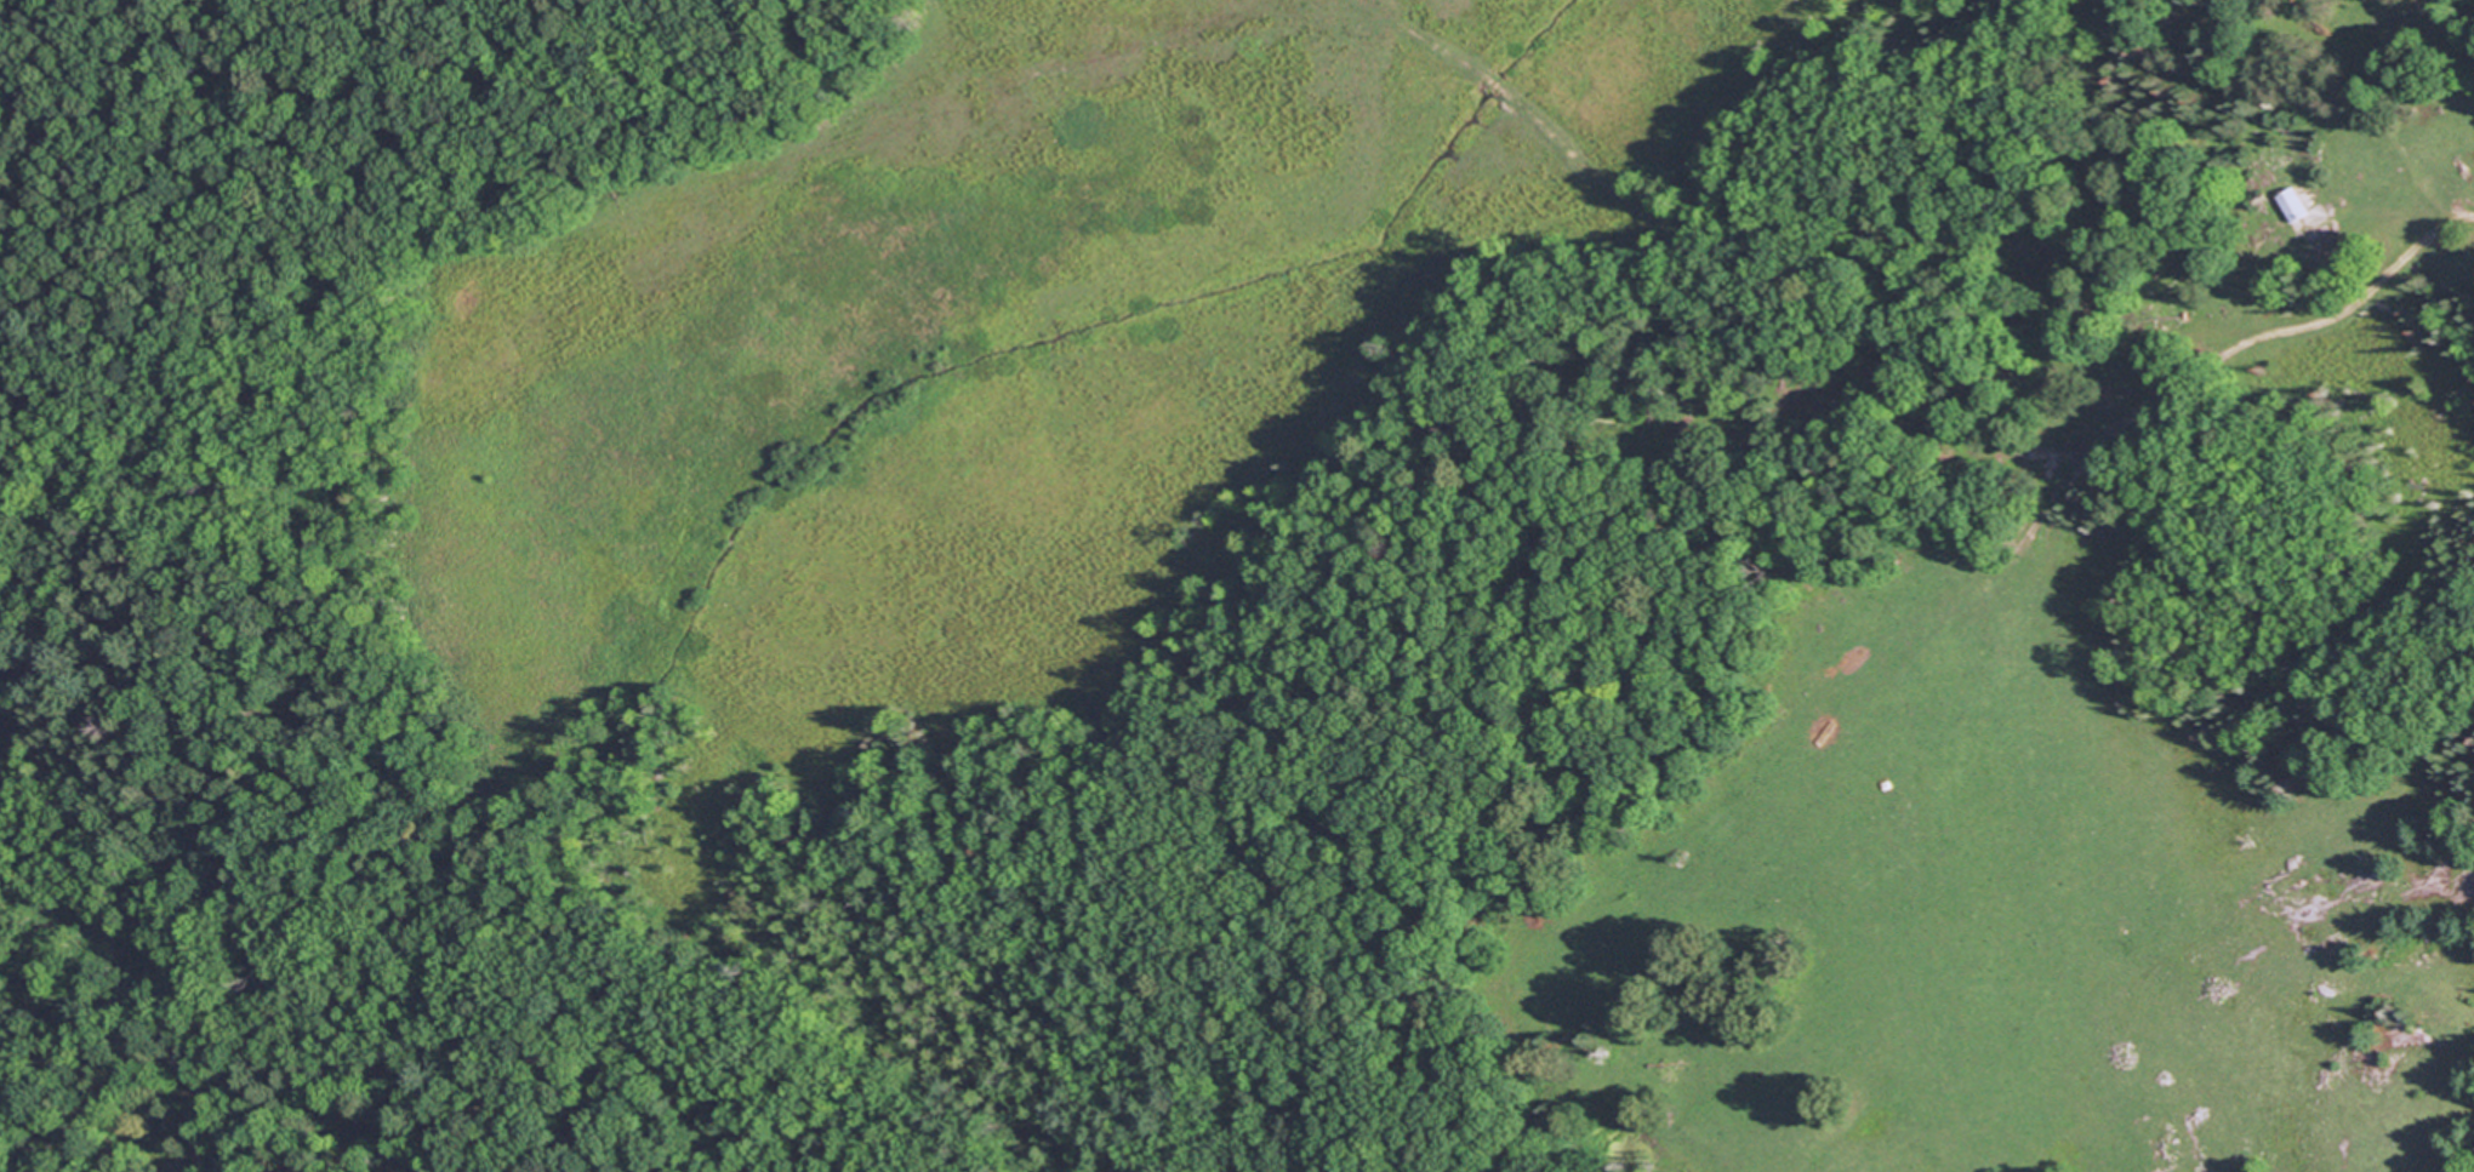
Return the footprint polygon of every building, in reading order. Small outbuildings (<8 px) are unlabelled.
[(2279,197),(2297,224),(2314,213),(2297,185),(2279,197)]
